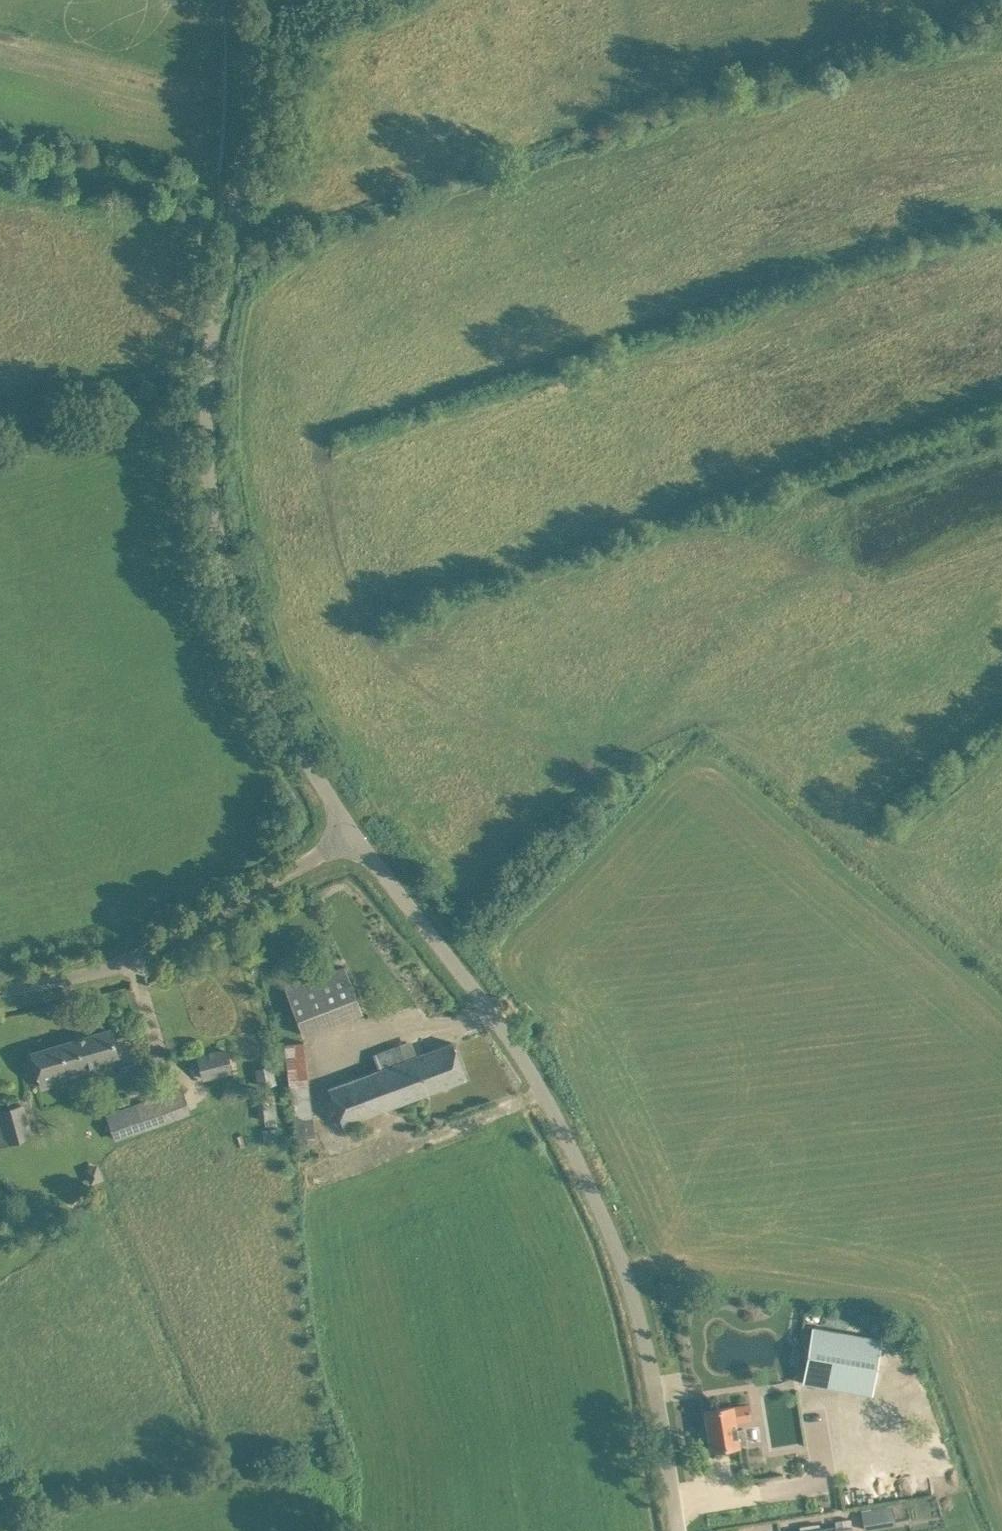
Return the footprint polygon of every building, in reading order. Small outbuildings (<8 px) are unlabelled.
[(285,989),(302,1034),(362,1011),(345,966),(327,973),(322,962),(303,969),(307,980),(285,989)] [(31,1052),(42,1087),(101,1069),(98,1060),(117,1054),(109,1029),(31,1052)] [(315,1134),(305,1040),(286,1042),(295,1136),(315,1134)] [(373,1055),(378,1068),(328,1088),(342,1125),(466,1078),(452,1041),(403,1060),(397,1045),(373,1055)] [(198,1056),(203,1078),(231,1071),(225,1049),(198,1056)] [(106,1114),(115,1140),(190,1113),(181,1088),(106,1114)] [(259,1119),(276,1117),(273,1093),(257,1094),(259,1119)] [(28,1136),(20,1105),(0,1110),(0,1144),(28,1136)] [(802,1382),(871,1394),(881,1339),(812,1327),(802,1382)] [(736,1429),(735,1421),(750,1419),(748,1403),(732,1406),(732,1405),(705,1410),(711,1449),(739,1445),(739,1444),(746,1443),(744,1428),(736,1429)] [(884,1525),(895,1523),(892,1506),(881,1508),(884,1525)] [(864,1528),(873,1527),(870,1510),(861,1512),(864,1528)] [(834,1521),(835,1526),(835,1528),(851,1526),(850,1518),(834,1521)]
